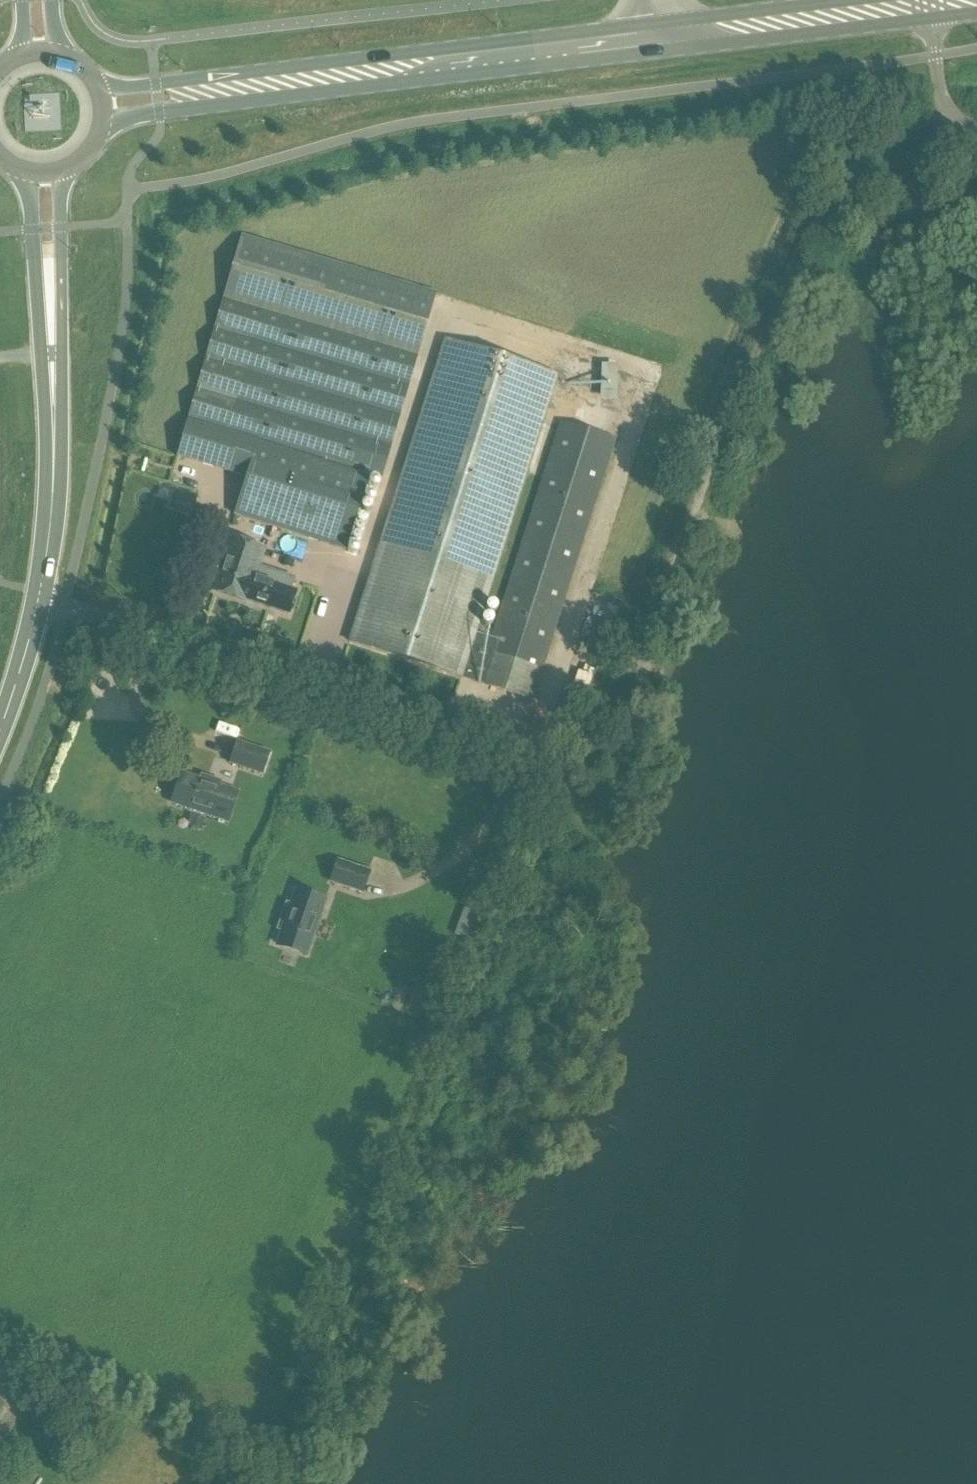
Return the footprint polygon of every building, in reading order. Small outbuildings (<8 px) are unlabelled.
[(382,477),(436,294),(243,237),(189,420),(178,459),(245,479),(235,514),(345,551),(368,473),(382,477)] [(445,343),(349,644),(532,703),(615,442),(560,424),(490,641),(475,636),(558,379),(445,343)] [(611,365),(595,365),(595,399),(611,398),(611,365)] [(291,590),(295,579),(260,568),(266,550),(228,537),(220,560),(211,557),(203,580),(213,583),(210,590),(248,603),(249,602),(289,615),(297,592),(291,590)] [(261,774),(268,753),(238,742),(231,763),(261,774)] [(236,792),(219,786),(220,782),(202,776),(201,780),(184,774),(180,784),(177,783),(174,792),(177,793),(173,803),(226,821),(236,792)] [(362,892),(369,871),(338,861),(331,882),(362,892)] [(307,954),(325,901),(295,891),(290,905),(287,904),(278,929),(282,930),(277,944),(307,954)]
